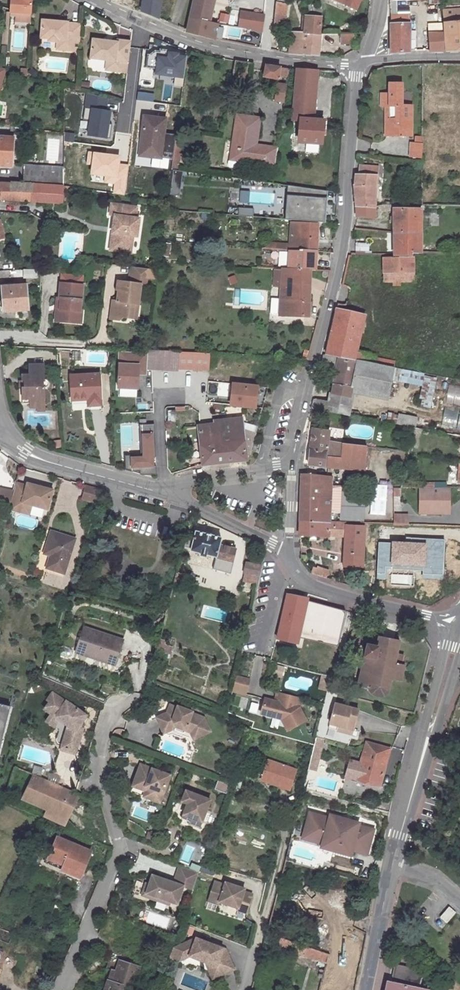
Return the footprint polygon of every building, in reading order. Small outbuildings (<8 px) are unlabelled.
[(33,0),(11,0),(11,12),(32,14),(33,0)] [(214,0),(195,0),(187,33),(205,37),(214,38),(217,25),(208,24),(214,0)] [(287,0),(280,0),(280,3),(277,2),(276,15),(286,16),(287,0)] [(360,8),(363,0),(331,0),(360,8)] [(305,15),(321,16),(322,6),(306,5),(305,15)] [(459,49),(459,8),(444,9),(446,50),(459,49)] [(32,14),(11,12),(10,20),(31,22),(32,14)] [(240,15),(239,27),(262,29),(264,13),(253,12),(253,16),(240,15)] [(390,52),(409,52),(409,14),(389,14),(390,52)] [(286,16),(276,15),(275,24),(285,25),(286,16)] [(304,32),(320,33),(321,16),(305,15),(304,32)] [(41,22),(40,39),(40,42),(57,43),(64,43),(64,52),(78,52),(80,25),(41,22)] [(320,33),(304,32),(291,32),(290,53),(318,55),(320,33)] [(429,51),(443,50),(442,33),(431,34),(428,34),(429,51)] [(355,34),(341,34),(340,43),(357,43),(355,34)] [(127,65),(131,41),(118,39),(117,41),(107,40),(107,42),(103,41),(104,39),(93,38),(90,57),(107,59),(106,62),(114,63),(113,70),(122,71),(123,64),(127,65)] [(171,51),(161,50),(160,52),(156,51),(151,55),(148,55),(146,68),(158,70),(157,75),(185,79),(188,58),(179,56),(179,54),(171,53),(171,51)] [(264,76),(278,79),(279,76),(281,68),(266,65),(264,76)] [(295,89),(315,91),(317,70),(297,69),(295,89)] [(401,135),(411,135),(411,106),(402,105),(402,84),(390,84),(390,93),(381,93),(381,105),(385,105),(385,111),(390,111),(390,128),(402,128),(401,135)] [(287,102),(288,85),(278,85),(277,102),(287,102)] [(295,89),(292,118),(300,119),(312,120),(315,91),(295,89)] [(108,98),(85,91),(82,119),(90,120),(88,135),(110,137),(111,123),(108,122),(108,117),(110,117),(110,110),(106,110),(108,98)] [(385,135),(401,135),(402,128),(390,128),(390,111),(385,111),(385,135)] [(259,118),(237,115),(230,160),(228,161),(227,165),(229,167),(238,169),(241,167),(241,161),(275,166),(278,148),(256,145),(259,118)] [(145,136),(143,156),(173,160),(176,135),(163,133),(165,119),(145,116),(143,135),(145,136)] [(300,119),(299,141),(320,143),(322,121),(312,120),(300,119)] [(14,135),(24,136),(25,128),(14,126),(14,135)] [(177,170),(182,129),(177,129),(176,135),(173,160),(172,169),(177,170)] [(422,157),(422,136),(415,136),(414,143),(410,143),(409,156),(422,157)] [(8,166),(12,166),(14,138),(0,137),(0,165),(8,166)] [(119,157),(89,152),(87,163),(93,164),(91,174),(106,176),(105,182),(116,183),(114,193),(124,194),(128,166),(118,164),(119,157)] [(64,162),(24,159),(23,167),(64,169),(64,162)] [(354,185),(356,206),(374,207),(374,206),(375,185),(364,184),(364,176),(376,177),(376,167),(360,166),(359,176),(355,176),(354,184),(354,185)] [(64,169),(23,167),(23,183),(63,186),(64,169)] [(364,184),(375,185),(376,177),(364,176),(364,184)] [(62,204),(63,186),(23,183),(11,182),(11,185),(0,184),(0,200),(7,200),(62,204)] [(322,191),(289,186),(288,195),(286,195),(284,219),(292,220),(323,222),(325,198),(321,198),(322,191)] [(115,216),(110,250),(132,253),(134,236),(138,237),(140,219),(136,218),(138,207),(112,204),(111,215),(115,216)] [(357,216),(373,217),(374,207),(356,206),(357,216)] [(251,209),(236,208),(236,215),(251,216),(251,209)] [(393,231),(420,233),(420,209),(393,209),(393,231)] [(291,225),(290,244),(265,242),(265,248),(289,249),(316,251),(318,224),(292,222),(292,220),(284,219),(275,218),(275,224),(291,225)] [(420,233),(393,231),(393,254),(411,255),(411,252),(420,253),(420,233)] [(288,269),(310,270),(315,271),(316,251),(289,249),(288,269)] [(383,281),(413,281),(413,257),(383,257),(383,281)] [(140,302),(142,283),(142,282),(146,282),(147,274),(148,265),(131,264),(129,280),(119,279),(118,287),(119,287),(123,288),(122,291),(119,291),(118,299),(114,298),(112,317),(121,318),(126,315),(133,316),(136,301),(140,302)] [(147,274),(157,275),(158,266),(148,265),(147,274)] [(282,269),(274,268),(273,286),(281,286),(282,269)] [(25,278),(39,278),(40,269),(24,270),(25,278)] [(281,286),(279,314),(308,315),(310,270),(288,269),(282,269),(281,286)] [(3,312),(28,310),(26,285),(1,287),(3,312)] [(60,302),(59,312),(56,311),(54,324),(74,326),(76,314),(79,315),(82,289),(61,286),(59,301),(60,302)] [(364,314),(337,308),(336,308),(326,354),(354,359),(355,351),(364,314)] [(162,370),(178,371),(179,352),(163,351),(162,370)] [(356,360),(366,362),(367,355),(355,351),(354,359),(357,359),(356,360)] [(144,397),(144,352),(122,352),(122,397),(144,397)] [(356,361),(326,356),(323,355),(321,369),(322,369),(327,370),(335,371),(331,393),(349,397),(350,389),(356,361)] [(366,362),(392,367),(393,362),(373,358),(373,356),(367,355),(366,362)] [(392,367),(366,362),(356,360),(356,361),(350,389),(388,397),(394,367),(392,367)] [(24,381),(24,388),(22,388),(23,404),(30,404),(45,404),(44,387),(45,387),(47,386),(47,385),(47,383),(46,381),(44,380),(44,365),(28,366),(29,373),(22,373),(22,381),(24,381)] [(435,408),(438,375),(403,372),(402,383),(423,385),(422,407),(435,408)] [(101,405),(99,374),(70,375),(72,400),(87,400),(88,406),(101,405)] [(254,407),(256,386),(231,384),(229,405),(254,407)] [(331,393),(329,403),(347,407),(349,397),(331,393)] [(328,412),(329,403),(313,400),(311,409),(312,409),(328,412)] [(329,403),(328,412),(357,417),(358,414),(346,411),(347,407),(329,403)] [(401,423),(418,425),(419,417),(402,414),(401,423)] [(456,420),(457,417),(448,415),(445,426),(459,430),(459,421),(456,420)] [(202,464),(246,460),(245,454),(242,431),(241,419),(213,422),(214,424),(198,426),(202,464)] [(127,456),(128,471),(131,472),(140,471),(140,474),(143,475),(157,475),(156,466),(154,466),(153,457),(156,457),(154,424),(142,425),(143,455),(127,456)] [(417,448),(421,429),(414,427),(413,427),(409,447),(417,448)] [(327,441),(329,431),(312,428),(308,465),(324,467),(325,457),(328,457),(340,459),(342,444),(327,441)] [(249,454),(255,434),(242,431),(245,454),(249,454)] [(341,469),(364,469),(366,447),(366,446),(342,444),(340,459),(328,457),(328,467),(341,469)] [(329,522),(330,478),(323,476),(302,475),(300,521),(329,522)] [(27,486),(16,483),(9,510),(20,513),(22,504),(32,507),(47,511),(53,492),(27,484),(27,486)] [(97,503),(102,489),(86,485),(82,499),(97,503)] [(421,488),(421,505),(428,505),(428,513),(445,513),(445,507),(450,507),(450,488),(446,488),(421,488)] [(20,513),(29,516),(32,507),(22,504),(20,513)] [(393,516),(393,524),(406,525),(406,516),(393,516)] [(300,521),(299,535),(328,536),(329,522),(300,521)] [(344,537),(345,525),(345,523),(329,522),(328,536),(344,537)] [(344,537),(343,566),(362,567),(364,526),(345,525),(344,537)] [(190,551),(233,562),(235,550),(218,545),(220,538),(195,532),(194,533),(185,531),(181,545),(190,547),(190,551)] [(53,550),(51,556),(47,568),(64,573),(75,540),(51,532),(46,548),(53,550)] [(245,574),(244,581),(256,584),(260,565),(246,562),(244,573),(245,574)] [(328,572),(317,568),(315,574),(326,578),(328,572)] [(173,580),(182,583),(184,575),(175,573),(173,580)] [(290,593),(280,640),(303,645),(304,638),(312,602),(313,598),(290,593)] [(350,612),(312,602),(304,638),(342,647),(350,612)] [(94,658),(114,665),(118,653),(140,659),(141,648),(84,629),(76,652),(87,656),(88,653),(95,655),(94,658)] [(142,636),(151,639),(153,634),(144,631),(142,636)] [(367,644),(357,687),(369,689),(369,692),(371,694),(373,695),(377,696),(381,696),(384,694),(387,691),(388,688),(390,679),(400,681),(404,665),(400,664),(402,655),(395,653),(398,640),(378,636),(376,646),(367,644)] [(156,649),(169,653),(171,647),(163,644),(164,642),(158,640),(156,649)] [(140,659),(118,653),(114,665),(123,668),(126,665),(131,663),(135,662),(140,662),(140,659)] [(329,677),(322,675),(319,688),(326,690),(329,677)] [(248,681),(235,678),(234,683),(247,686),(248,681)] [(247,686),(234,683),(232,692),(245,695),(247,686)] [(276,692),(274,701),(264,699),(261,714),(281,719),(287,730),(305,721),(299,708),(302,699),(276,692)] [(43,710),(50,715),(53,717),(56,716),(56,719),(58,721),(69,728),(65,734),(60,749),(75,753),(82,730),(79,729),(81,723),(80,722),(84,715),(65,702),(64,703),(51,694),(46,701),(49,703),(43,710)] [(1,754),(13,705),(0,702),(0,754),(1,754)] [(358,708),(335,702),(329,721),(353,728),(358,708)] [(177,728),(191,734),(193,739),(209,731),(204,720),(192,715),(193,713),(178,707),(178,708),(171,706),(168,713),(157,718),(161,727),(163,726),(166,732),(177,728)] [(53,717),(50,715),(45,722),(53,728),(58,721),(56,719),(56,716),(53,717)] [(353,728),(329,721),(328,726),(351,733),(353,728)] [(315,774),(324,739),(315,736),(307,772),(315,774)] [(379,785),(389,750),(367,743),(356,778),(379,785)] [(261,777),(275,783),(274,785),(288,790),(295,770),(267,760),(261,777)] [(140,764),(133,781),(150,788),(146,797),(159,802),(169,775),(157,770),(151,768),(140,764)] [(71,790),(37,776),(26,800),(49,810),(46,816),(58,821),(71,790)] [(260,780),(274,785),(275,783),(261,777),(260,780)] [(142,796),(146,797),(150,788),(133,781),(132,785),(145,790),(142,796)] [(64,824),(77,793),(71,790),(58,821),(64,824)] [(210,800),(186,791),(182,801),(187,803),(182,817),(190,820),(191,817),(202,821),(210,800)] [(377,809),(389,812),(391,804),(379,801),(377,809)] [(190,820),(182,817),(179,824),(187,827),(189,823),(190,820)] [(202,821),(191,817),(190,820),(189,823),(199,827),(202,821)] [(331,821),(325,843),(332,845),(338,824),(331,821)] [(332,845),(353,851),(359,830),(338,824),(332,845)] [(49,856),(72,866),(69,873),(80,877),(90,851),(57,837),(49,856)] [(426,850),(434,856),(439,849),(431,843),(426,850)] [(46,863),(69,873),(72,866),(49,856),(46,863)] [(199,872),(180,866),(174,882),(171,882),(166,880),(152,875),(149,885),(146,884),(142,895),(157,900),(158,897),(170,901),(171,899),(178,901),(183,886),(193,889),(199,872)] [(219,903),(237,908),(236,910),(246,913),(251,895),(242,892),(242,889),(224,883),(223,886),(213,883),(212,883),(207,902),(218,905),(219,903)] [(274,935),(277,928),(268,925),(266,933),(274,935)] [(263,942),(296,953),(298,944),(274,935),(266,933),(263,942)] [(195,940),(173,949),(179,961),(189,957),(205,963),(215,967),(219,976),(233,970),(225,951),(195,940)] [(296,953),(326,963),(328,954),(298,944),(296,953)] [(173,949),(171,950),(168,960),(175,963),(179,961),(173,949)] [(112,983),(108,982),(105,989),(126,989),(131,989),(138,968),(119,962),(116,972),(112,983)] [(215,967),(205,963),(212,979),(219,976),(215,967)] [(388,982),(386,989),(426,989),(418,988),(422,979),(425,974),(420,969),(395,964),(391,982),(388,982)]
